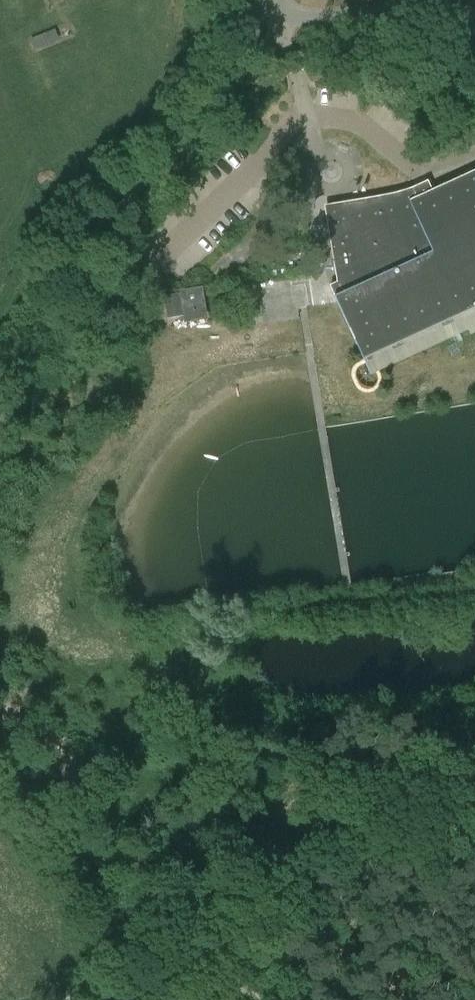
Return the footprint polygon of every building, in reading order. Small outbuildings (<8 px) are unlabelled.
[(60,40),(56,29),(31,39),(35,50),(60,40)] [(474,328),(474,171),(432,190),(428,180),(411,188),(394,193),(378,196),(323,205),(336,281),(328,285),(368,374),(467,330),(468,332),(474,328)] [(180,291),(180,294),(165,296),(168,319),(184,316),(184,319),(203,317),(199,288),(180,291)]
